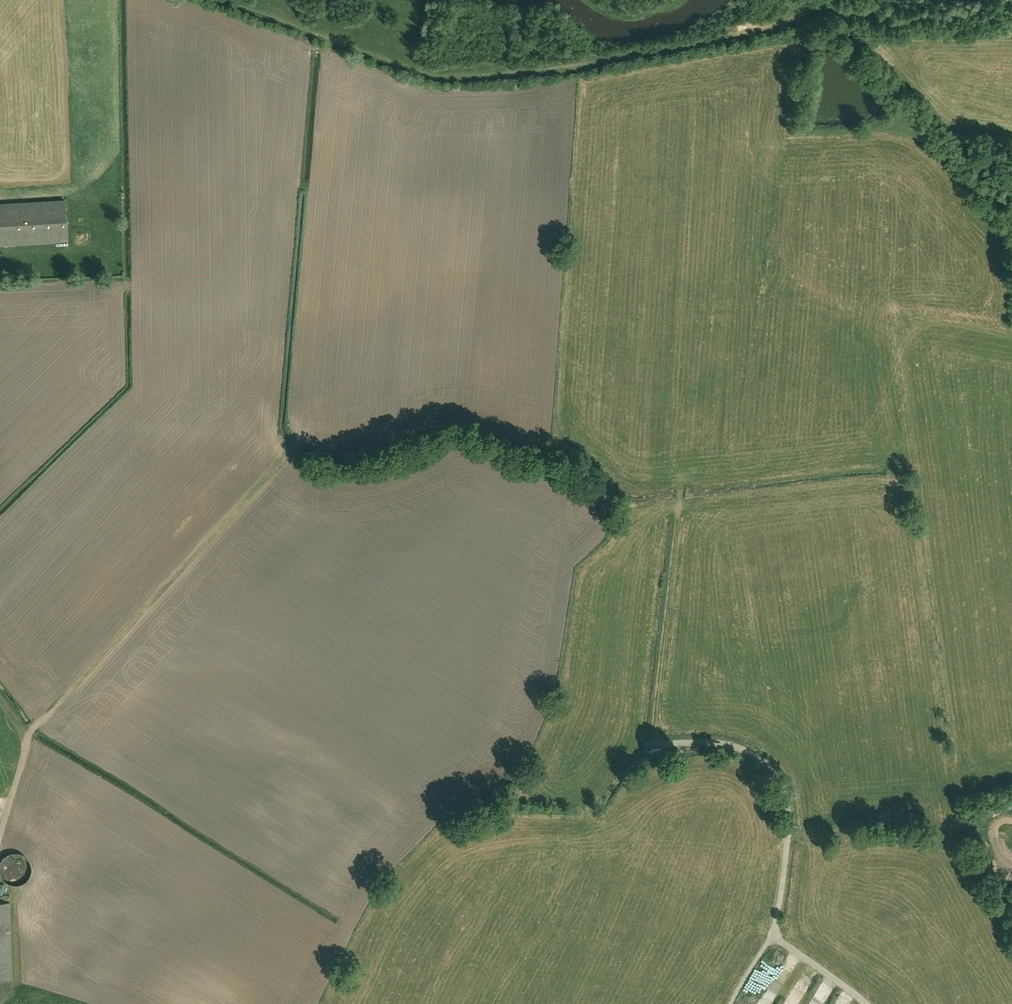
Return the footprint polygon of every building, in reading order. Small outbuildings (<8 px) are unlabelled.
[(67,240),(65,200),(0,204),(0,244),(67,240)] [(12,984),(10,902),(0,903),(0,984),(12,984)] [(788,980),(782,977),(779,984),(773,981),(761,1003),(775,1003),(788,980)] [(802,997),(796,994),(791,1003),(798,1003),(802,997)]
